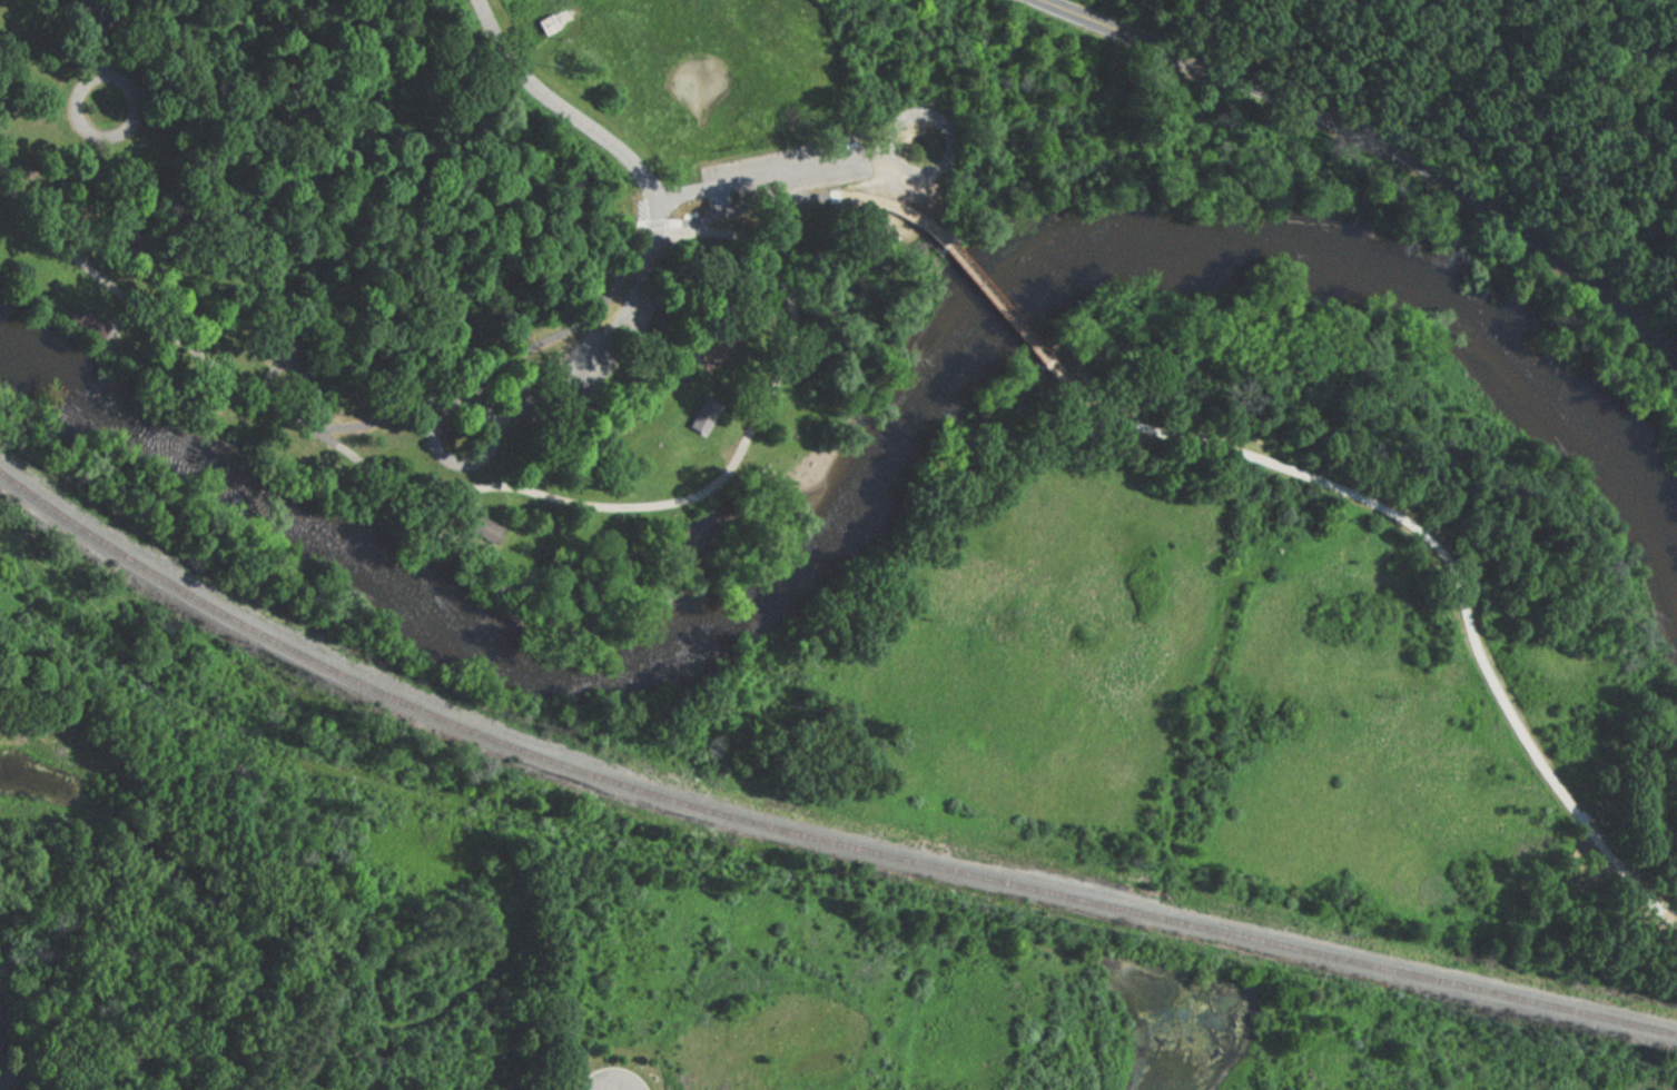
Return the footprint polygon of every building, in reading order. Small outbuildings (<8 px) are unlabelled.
[(536,21),(550,13),(558,27),(544,34),(536,21)] [(775,225),(771,217),(779,212),(783,220),(775,225)] [(790,240),(799,236),(802,245),(795,248),(790,240)] [(69,314),(76,304),(110,328),(103,338),(69,314)] [(708,396),(723,405),(707,434),(691,425),(708,396)] [(472,532),(479,519),(481,515),(507,528),(497,545),(472,532)] [(633,1068),(584,1068),(584,1089),(633,1089),(633,1068)]
